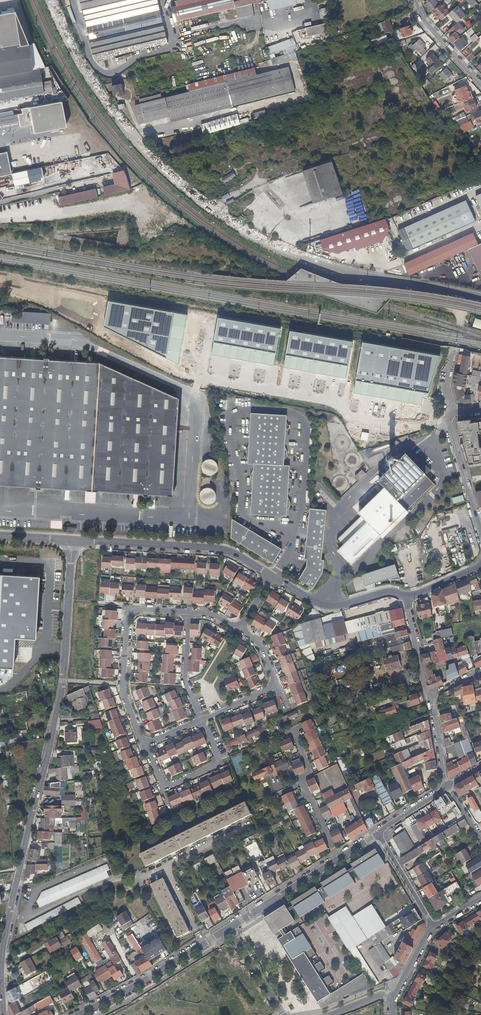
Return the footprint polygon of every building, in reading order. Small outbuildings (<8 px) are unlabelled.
[(95,60),(168,43),(158,0),(80,0),(95,60)] [(257,3),(256,0),(176,0),(177,6),(171,7),(174,22),(235,8),(252,4),(257,3)] [(293,0),(268,0),(271,10),(294,5),(293,0)] [(438,6),(440,5),(442,3),(440,0),(429,0),(424,4),(430,12),(438,6)] [(478,5),(473,0),(465,0),(473,9),(478,5)] [(252,4),(235,8),(238,18),(254,14),(252,4)] [(440,22),(447,16),(448,15),(446,12),(440,5),(438,6),(431,12),(440,22)] [(447,16),(455,25),(458,23),(463,18),(455,8),(448,15),(447,16)] [(0,13),(0,46),(19,42),(14,11),(0,13)] [(392,31),(389,20),(376,24),(379,32),(384,31),(385,34),(392,31)] [(328,23),(307,28),(310,36),(330,32),(328,23)] [(458,35),(464,30),(458,23),(455,25),(448,31),(452,36),(454,38),(458,35)] [(409,27),(408,26),(400,29),(402,37),(411,34),(410,30),(410,27),(409,27)] [(468,39),(472,43),(478,38),(474,34),(468,39)] [(454,42),(461,37),(458,35),(454,38),(452,36),(448,39),(452,44),(454,42)] [(467,43),(461,37),(454,42),(461,50),(467,43)] [(266,46),(271,66),(296,59),(294,51),(296,50),(293,39),(266,46)] [(418,40),(412,46),(413,48),(411,49),(413,52),(416,50),(421,55),(423,52),(421,50),(424,46),(418,40)] [(372,50),(386,45),(385,41),(371,46),(372,50)] [(0,48),(0,75),(37,68),(33,42),(0,48)] [(466,58),(469,62),(475,58),(471,54),(466,58)] [(431,75),(442,65),(432,55),(426,60),(432,67),(428,71),(431,75)] [(261,75),(259,66),(254,68),(187,84),(188,92),(165,98),(170,117),(171,123),(296,91),(290,67),(268,72),(261,75)] [(0,75),(0,78),(3,99),(46,92),(41,68),(0,75)] [(445,68),(439,74),(440,76),(439,78),(441,80),(443,78),(447,83),(449,80),(448,79),(451,75),(445,68)] [(118,96),(124,95),(121,84),(111,86),(113,94),(118,94),(118,96)] [(456,90),(462,102),(471,99),(466,86),(456,90)] [(145,123),(170,117),(165,98),(140,104),(142,113),(145,123)] [(462,102),(453,106),(454,111),(459,109),(458,107),(463,105),(464,107),(466,112),(476,108),(472,98),(471,99),(462,102)] [(64,100),(33,106),(38,132),(69,125),(64,100)] [(31,124),(33,132),(36,131),(33,106),(24,108),(25,113),(0,118),(0,130),(31,124)] [(267,110),(254,114),(256,120),(268,116),(267,110)] [(480,122),(480,111),(473,114),(477,124),(480,122)] [(239,113),(203,124),(206,134),(242,124),(239,113)] [(471,119),(469,114),(466,115),(459,118),(458,118),(460,123),(471,119)] [(0,152),(0,176),(11,173),(6,151),(0,152)] [(336,160),(303,171),(313,203),(347,192),(336,160)] [(14,185),(43,178),(41,167),(12,174),(14,185)] [(115,185),(102,188),(104,196),(130,190),(127,176),(124,171),(112,174),(115,185)] [(224,183),(236,176),(233,171),(221,179),(224,183)] [(95,190),(77,194),(79,202),(97,197),(95,190)] [(59,198),(60,206),(79,202),(77,194),(59,198)] [(398,231),(407,252),(476,221),(466,201),(398,231)] [(385,221),(318,238),(323,257),(385,241),(384,235),(388,234),(385,221)] [(407,277),(468,250),(474,247),(468,234),(399,265),(404,278),(407,277)] [(474,247),(468,250),(479,275),(480,274),(480,244),(474,247)] [(188,315),(108,301),(104,326),(179,364),(188,315)] [(23,311),(23,315),(11,314),(11,321),(51,324),(51,312),(23,311)] [(281,328),(218,317),(212,354),(274,365),(281,328)] [(475,318),(472,326),(480,328),(480,319),(475,318)] [(353,342),(290,331),(284,367),(347,378),(353,342)] [(441,356),(362,342),(354,393),(422,405),(423,398),(428,398),(441,356)] [(463,355),(459,374),(466,375),(469,356),(463,355)] [(0,356),(0,485),(173,496),(179,398),(100,363),(0,356)] [(459,374),(455,373),(453,385),(457,400),(464,403),(473,402),(472,394),(465,395),(463,389),(461,389),(462,386),(465,387),(467,375),(466,375),(459,374)] [(480,377),(471,376),(469,382),(480,384),(480,377)] [(248,464),(253,464),(250,514),(285,517),(289,467),(283,467),(287,417),(251,414),(248,464)] [(458,421),(461,443),(467,462),(469,462),(470,464),(475,464),(474,462),(480,461),(480,447),(479,447),(477,432),(479,432),(479,434),(480,434),(480,418),(458,421)] [(334,441),(335,442),(335,445),(337,448),(340,450),(343,450),(346,449),(348,447),(350,445),(350,441),(349,439),(349,438),(348,437),(345,435),(344,435),(342,435),(339,435),(336,437),(335,440),(334,441)] [(384,492),(407,514),(435,486),(425,477),(430,472),(410,451),(377,484),(384,492)] [(202,474),(214,474),(214,460),(201,461),(202,474)] [(366,474),(362,471),(355,477),(359,481),(366,474)] [(346,478),(344,476),(341,475),(338,475),(335,477),(333,479),(332,482),(333,486),(335,488),(337,490),(340,491),(344,490),(346,487),(348,484),(348,481),(346,478)] [(209,485),(196,492),(203,506),(216,500),(209,485)] [(384,492),(358,518),(361,520),(380,540),(407,514),(384,492)] [(453,504),(464,501),(462,495),(451,498),(453,504)] [(327,511),(310,509),(305,560),(307,560),(307,567),(299,580),(314,589),(323,573),(324,561),(322,561),(327,511)] [(338,555),(352,568),(380,540),(361,520),(337,542),(343,550),(338,555)] [(232,521),(231,540),(273,565),(282,550),(232,521)] [(112,566),(112,557),(108,557),(108,558),(103,558),(102,568),(111,569),(112,566)] [(123,567),(124,558),(112,557),(112,566),(123,567)] [(135,569),(136,558),(132,558),(132,559),(127,559),(126,570),(135,570),(135,569)] [(147,568),(147,559),(136,558),(135,569),(147,570),(147,568)] [(182,570),(183,559),(171,558),(171,561),(171,569),(182,570)] [(159,569),(159,560),(147,559),(147,568),(159,569)] [(194,571),(195,559),(183,559),(182,570),(194,571)] [(171,561),(159,560),(159,569),(171,570),(171,569),(171,561)] [(206,575),(206,563),(202,562),(202,564),(197,563),(197,574),(206,575)] [(218,576),(219,563),(215,563),(215,565),(210,565),(209,576),(218,576)] [(222,573),(232,579),(238,569),(227,563),(222,573)] [(361,575),(365,584),(387,577),(388,579),(400,579),(395,564),(361,575)] [(12,667),(14,636),(34,638),(37,575),(0,573),(0,666),(12,667)] [(233,583),(241,588),(241,587),(247,577),(244,575),(243,577),(239,574),(233,583)] [(478,583),(475,576),(469,578),(469,579),(470,586),(478,583)] [(247,577),(241,587),(251,593),(257,583),(247,577)] [(469,579),(456,584),(458,594),(458,595),(471,591),(470,586),(469,579)] [(119,584),(110,583),(110,585),(110,595),(113,596),(114,594),(119,594),(119,584)] [(110,585),(101,584),(101,593),(106,593),(106,595),(110,595),(110,585)] [(458,594),(456,584),(443,590),(445,598),(458,594)] [(134,586),(122,586),(121,595),(129,595),(129,597),(133,597),(134,586)] [(146,588),(146,587),(136,586),(136,597),(141,598),(141,599),(145,599),(146,588)] [(157,591),(157,589),(146,588),(145,599),(157,600),(157,591)] [(193,588),(181,588),(181,591),(181,598),(188,599),(188,600),(192,601),(193,592),(193,588)] [(181,591),(169,590),(169,592),(169,599),(177,600),(177,601),(180,602),(181,598),(181,591)] [(445,598),(443,590),(431,595),(434,608),(446,605),(445,598)] [(157,591),(157,600),(169,601),(169,599),(169,592),(157,591)] [(214,591),(204,591),(204,593),(204,603),(208,603),(208,602),(214,602),(214,591)] [(192,603),(203,604),(204,603),(204,593),(193,592),(192,601),(192,603)] [(281,598),(271,592),(265,601),(275,608),(281,598)] [(224,593),(219,601),(225,605),(224,607),(228,609),(233,600),(234,600),(224,593)] [(428,597),(420,601),(421,605),(417,606),(420,619),(432,616),(428,597)] [(285,600),(281,598),(275,608),(282,613),(288,604),(284,601),(285,600)] [(233,600),(228,609),(227,610),(238,616),(243,607),(233,600)] [(285,614),(285,615),(293,620),(299,611),(294,607),(295,606),(291,604),(285,614)] [(404,619),(402,609),(375,616),(357,623),(359,631),(393,622),(393,623),(404,620),(404,619)] [(114,620),(117,620),(117,616),(116,616),(116,611),(105,610),(105,620),(114,620)] [(252,624),(251,625),(261,632),(267,622),(256,616),(252,624)] [(102,619),(102,629),(103,629),(112,629),(113,624),(114,624),(114,620),(105,620),(102,619)] [(301,625),(306,645),(325,640),(320,619),(301,625)] [(405,625),(404,620),(393,623),(393,624),(392,625),(393,628),(405,625)] [(173,634),(174,624),(174,623),(169,623),(169,621),(165,621),(165,624),(164,634),(173,634)] [(267,622),(261,632),(264,634),(265,632),(270,635),(275,626),(267,621),(267,622)] [(146,634),(146,623),(142,622),(142,624),(137,623),(136,633),(146,634)] [(344,622),(333,625),(336,637),(343,636),(348,634),(344,622)] [(393,622),(359,631),(356,632),(359,642),(387,635),(386,630),(390,629),(393,628),(392,625),(393,624),(393,623),(393,622)] [(150,623),(146,623),(146,634),(146,635),(155,635),(156,625),(150,624),(150,623)] [(161,625),(156,625),(155,635),(155,636),(164,636),(164,634),(165,624),(161,624),(161,625)] [(173,636),(183,637),(183,626),(178,626),(178,624),(174,624),(173,634),(173,636)] [(210,641),(216,630),(213,628),(212,630),(207,627),(202,636),(209,641),(210,641)] [(194,630),(190,630),(189,640),(198,641),(198,628),(194,628),(194,630)] [(114,635),(114,629),(112,629),(103,629),(102,638),(112,638),(115,639),(115,635),(114,635)] [(220,632),(216,630),(210,641),(219,646),(225,637),(219,633),(220,632)] [(408,636),(407,630),(395,633),(397,639),(398,638),(407,636),(408,636)] [(281,633),(271,637),(274,644),(272,645),(273,648),(283,645),(285,644),(281,633)] [(428,690),(443,683),(440,676),(437,678),(435,674),(431,675),(427,663),(431,662),(432,665),(445,661),(448,660),(445,649),(441,634),(437,635),(438,640),(434,641),(437,652),(426,655),(420,656),(420,657),(428,690)] [(391,642),(392,647),(409,643),(407,636),(398,638),(398,640),(391,642)] [(102,638),(100,638),(100,647),(110,648),(110,642),(112,642),(112,638),(102,638)] [(476,667),(480,665),(480,657),(478,658),(476,653),(480,653),(480,638),(474,640),(468,641),(468,642),(469,644),(469,645),(476,667)] [(145,642),(138,641),(137,649),(140,649),(148,649),(148,642),(145,642)] [(392,647),(381,650),(382,655),(392,653),(392,654),(411,649),(410,642),(409,643),(392,647)] [(243,646),(240,644),(234,654),(241,658),(246,649),(243,647),(243,646)] [(175,655),(177,655),(178,651),(176,651),(176,646),(166,645),(165,654),(175,655)] [(283,645),(273,648),(271,649),(272,653),(273,652),(276,659),(279,658),(287,655),(283,645)] [(462,661),(470,658),(471,658),(466,646),(461,648),(460,646),(455,647),(459,657),(462,661)] [(450,648),(454,659),(456,667),(459,675),(468,671),(464,664),(458,667),(455,658),(459,657),(461,663),(463,662),(462,661),(459,657),(455,647),(450,648)] [(194,660),(200,661),(201,661),(202,649),(193,648),(192,656),(195,656),(194,660)] [(445,649),(448,660),(454,659),(450,648),(445,649)] [(112,651),(101,650),(100,659),(112,660),(113,660),(113,656),(112,656),(112,651)] [(140,653),(138,653),(138,657),(140,657),(139,662),(151,663),(151,654),(149,654),(140,653)] [(162,664),(173,664),(173,659),(175,659),(175,655),(165,654),(163,654),(162,664)] [(279,664),(281,667),(292,663),(289,654),(287,655),(279,658),(281,663),(279,664)] [(401,667),(398,656),(392,657),(392,656),(389,657),(390,658),(384,660),(387,671),(401,667)] [(251,666),(252,666),(250,661),(251,660),(250,657),(239,662),(242,670),(251,666)] [(100,659),(99,668),(102,668),(110,669),(110,664),(112,664),(112,660),(100,659)] [(188,660),(187,672),(199,672),(200,661),(194,660),(188,660)] [(138,667),(137,671),(149,672),(150,672),(151,663),(139,662),(139,667),(138,667)] [(286,676),(296,672),(292,663),(281,667),(282,671),(284,671),(286,676)] [(445,664),(447,681),(459,675),(456,667),(450,670),(449,663),(445,664)] [(162,673),(164,673),(174,673),(174,669),(173,669),(173,664),(162,664),(162,673)] [(255,675),(257,674),(255,670),(254,671),(251,666),(242,670),(242,671),(245,679),(255,675)] [(114,673),(114,669),(110,669),(102,668),(101,678),(112,678),(113,673),(114,673)] [(137,671),(137,682),(148,683),(149,672),(137,671)] [(287,683),(288,687),(299,683),(296,672),(286,676),(288,682),(287,683)] [(164,673),(163,684),(174,685),(175,673),(174,673),(164,673)] [(250,689),(259,685),(256,679),(257,678),(255,675),(245,679),(250,689)] [(223,680),(227,691),(235,687),(236,688),(239,687),(237,683),(234,676),(223,680)] [(299,683),(288,687),(290,690),(291,690),(293,696),(303,693),(299,683)] [(454,688),(451,689),(452,696),(455,696),(455,697),(463,693),(462,688),(462,685),(455,689),(454,688)] [(85,692),(90,690),(88,686),(79,690),(67,695),(69,701),(71,700),(72,701),(75,700),(74,699),(77,698),(84,694),(85,694),(85,692)] [(138,697),(140,700),(150,696),(146,688),(143,688),(136,691),(139,696),(138,697)] [(98,693),(101,702),(102,701),(113,697),(111,693),(110,694),(108,689),(98,693)] [(168,703),(169,702),(179,698),(177,694),(176,695),(174,691),(164,695),(168,703)] [(293,696),(292,697),(293,701),(295,700),(296,705),(306,701),(303,693),(293,696)] [(408,707),(420,704),(417,694),(409,696),(410,700),(406,701),(408,707)] [(113,697),(102,701),(106,710),(115,706),(113,701),(115,701),(114,697),(113,697)] [(185,706),(184,702),(183,703),(180,697),(179,698),(169,702),(173,711),(185,706)] [(87,702),(86,698),(81,699),(81,700),(78,701),(79,702),(77,703),(78,708),(80,707),(81,710),(88,708),(86,702),(87,702)] [(143,708),(145,711),(156,706),(152,698),(142,702),(144,707),(143,708)] [(273,700),(262,704),(266,714),(277,710),(273,700)] [(178,721),(188,717),(185,711),(187,711),(185,706),(173,711),(178,721)] [(377,713),(379,719),(397,713),(400,712),(398,706),(395,707),(395,706),(377,713)] [(149,722),(157,718),(160,717),(157,708),(147,712),(149,718),(148,718),(149,722)] [(256,708),(252,710),(256,721),(265,718),(261,708),(256,710),(256,708)] [(105,712),(108,721),(109,721),(120,717),(119,713),(117,714),(115,709),(105,712)] [(245,713),(241,714),(241,715),(244,723),(245,726),(254,723),(250,712),(245,714),(245,713)] [(297,712),(282,718),(284,723),(299,716),(297,712)] [(441,724),(452,720),(451,713),(440,716),(441,724)] [(241,715),(230,719),(233,728),(244,723),(241,715)] [(428,721),(427,716),(408,723),(410,728),(428,721)] [(472,765),(477,763),(470,743),(471,742),(463,716),(452,720),(441,724),(443,733),(450,731),(453,738),(444,741),(446,747),(458,743),(460,747),(456,748),(460,758),(462,757),(468,755),(472,765)] [(109,721),(112,730),(122,726),(120,721),(121,721),(120,717),(109,721)] [(226,719),(221,721),(225,732),(233,728),(230,719),(229,717),(225,718),(226,719)] [(152,733),(162,729),(157,718),(149,722),(147,723),(152,733)] [(94,720),(88,721),(89,729),(102,728),(99,720),(94,720)] [(314,726),(311,720),(302,724),(305,731),(306,734),(315,729),(317,728),(315,725),(314,726)] [(430,729),(428,721),(410,728),(407,730),(409,734),(421,729),(422,732),(430,729)] [(410,728),(408,723),(399,727),(401,732),(404,731),(405,730),(407,730),(410,728)] [(123,730),(122,726),(112,730),(115,737),(118,736),(119,740),(127,737),(124,729),(123,730)] [(256,729),(253,730),(254,731),(245,735),(249,741),(250,745),(251,747),(254,746),(251,738),(255,736),(256,739),(261,736),(260,734),(260,733),(266,730),(264,726),(256,729)] [(309,743),(319,739),(315,729),(306,734),(304,735),(306,738),(307,738),(309,743)] [(431,738),(430,729),(422,732),(422,733),(422,734),(420,735),(423,742),(431,738)] [(76,732),(66,732),(67,743),(77,743),(76,732)] [(401,732),(393,735),(396,743),(404,740),(401,732)] [(206,743),(203,736),(202,733),(198,735),(198,733),(191,737),(196,747),(206,743)] [(224,745),(228,751),(231,750),(230,747),(235,744),(236,745),(244,742),(244,743),(249,741),(245,735),(245,734),(237,738),(237,739),(224,745)] [(196,747),(191,737),(190,735),(187,736),(187,738),(182,740),(183,742),(188,752),(196,748),(196,747)] [(119,740),(116,741),(119,750),(129,746),(127,741),(129,741),(127,737),(119,740)] [(433,749),(431,738),(423,742),(425,747),(424,747),(424,749),(426,748),(428,752),(433,749)] [(291,739),(279,743),(283,752),(294,747),(291,739)] [(310,749),(311,752),(312,752),(322,747),(319,739),(309,743),(311,748),(310,749)] [(170,745),(165,747),(166,748),(170,757),(178,753),(174,744),(173,742),(169,743),(170,745)] [(178,753),(179,755),(188,752),(183,742),(178,744),(178,742),(174,744),(178,753)] [(317,760),(324,757),(326,755),(322,747),(312,752),(313,756),(314,756),(317,760)] [(120,752),(123,761),(135,756),(134,753),(132,753),(130,748),(120,752)] [(156,757),(159,762),(164,760),(170,757),(166,748),(162,749),(162,751),(155,754),(156,757)] [(435,761),(433,749),(428,752),(412,759),(414,764),(425,759),(426,763),(435,761)] [(407,751),(406,750),(396,754),(394,755),(399,765),(402,764),(405,762),(401,754),(407,751)] [(203,752),(192,757),(196,766),(206,761),(203,756),(204,756),(203,752)] [(71,767),(75,767),(74,758),(71,759),(71,755),(57,757),(59,768),(66,767),(71,767)] [(449,777),(472,765),(468,755),(462,757),(462,759),(462,760),(454,765),(453,761),(449,762),(446,763),(449,777)] [(121,761),(125,772),(131,770),(138,767),(137,763),(138,763),(136,756),(135,756),(123,761),(121,761)] [(240,756),(231,758),(235,775),(242,773),(239,762),(242,761),(240,756)] [(272,761),(274,765),(276,764),(285,760),(283,756),(272,761)] [(337,758),(344,777),(348,775),(341,756),(337,758)] [(315,761),(319,771),(328,766),(324,757),(317,760),(315,761)] [(414,764),(412,759),(405,762),(402,764),(404,769),(414,764)] [(276,764),(274,765),(277,773),(291,766),(289,761),(286,762),(285,760),(276,764)] [(437,769),(435,761),(426,763),(427,771),(437,769)] [(292,766),(296,776),(299,774),(299,773),(305,771),(302,762),(292,766)] [(174,765),(168,768),(169,771),(171,771),(173,776),(183,772),(179,763),(174,765)] [(404,769),(402,764),(399,765),(391,769),(398,783),(389,787),(394,798),(402,795),(413,789),(410,782),(406,773),(404,769)] [(144,769),(143,765),(138,767),(131,770),(134,777),(144,774),(142,769),(144,769)] [(260,771),(263,778),(273,773),(274,776),(278,774),(277,773),(274,765),(260,771)] [(59,768),(49,769),(48,774),(56,773),(57,782),(67,781),(66,767),(59,768)] [(224,783),(224,784),(232,780),(228,770),(223,772),(223,771),(219,772),(219,773),(224,783)] [(260,771),(253,774),(256,781),(263,778),(260,771)] [(213,788),(224,783),(219,773),(209,778),(213,788)] [(478,773),(473,775),(477,783),(480,782),(480,785),(480,778),(478,773)] [(392,801),(378,775),(370,779),(375,788),(384,806),(392,801)] [(477,783),(473,775),(463,781),(468,790),(478,785),(477,783)] [(135,780),(139,790),(149,786),(147,780),(148,780),(147,776),(135,780)] [(312,793),(320,789),(314,778),(306,782),(312,793)] [(422,784),(421,778),(410,782),(413,789),(414,789),(422,784)] [(375,788),(370,779),(350,788),(351,792),(355,790),(355,792),(357,791),(364,787),(367,793),(375,788)] [(202,781),(199,782),(199,783),(204,793),(211,790),(207,780),(203,782),(202,781)] [(468,790),(463,781),(455,786),(454,788),(460,797),(469,792),(468,790)] [(60,796),(61,783),(50,784),(50,787),(45,787),(44,795),(60,796)] [(193,798),(194,798),(204,793),(199,783),(196,785),(196,787),(190,790),(193,798)] [(360,796),(367,793),(364,787),(357,791),(360,796)] [(189,788),(179,793),(182,801),(183,803),(193,798),(190,790),(189,788)] [(351,840),(367,830),(349,789),(349,788),(335,795),(332,790),(322,794),(324,797),(327,804),(329,810),(344,802),(350,799),(356,811),(360,820),(356,823),(352,815),(350,816),(350,815),(351,814),(350,813),(349,814),(348,812),(349,811),(347,805),(345,806),(348,811),(348,812),(346,813),(351,822),(343,827),(351,840)] [(140,792),(143,801),(145,800),(152,798),(154,797),(153,793),(152,794),(150,789),(140,792)] [(20,802),(28,801),(27,791),(19,792),(20,802)] [(282,796),(286,804),(297,799),(295,795),(294,796),(292,792),(282,796)] [(172,806),(182,801),(179,793),(168,798),(172,806)] [(446,794),(433,802),(439,811),(452,803),(446,794)] [(62,796),(62,806),(76,806),(76,796),(62,796)] [(472,797),(467,800),(476,815),(480,812),(472,797)] [(152,798),(145,800),(146,804),(144,804),(147,811),(156,808),(157,808),(154,800),(153,801),(152,798)] [(297,799),(286,804),(289,812),(294,810),(299,807),(297,803),(299,802),(297,799)] [(146,867),(252,814),(245,802),(140,854),(146,867)] [(334,818),(348,811),(345,806),(344,802),(329,810),(332,815),(334,818)] [(324,819),(332,815),(329,810),(327,804),(323,806),(324,807),(320,809),(324,819)] [(294,810),(298,818),(308,814),(305,809),(306,808),(305,805),(299,807),(294,810)] [(50,818),(56,818),(56,806),(51,806),(45,806),(45,813),(46,813),(46,818),(50,818)] [(456,815),(461,813),(457,806),(452,809),(456,815)] [(156,808),(147,811),(149,817),(158,813),(156,808)] [(158,813),(149,817),(152,824),(161,820),(158,813)] [(303,827),(313,823),(313,822),(311,819),(310,819),(308,814),(298,818),(303,827)] [(368,829),(377,823),(376,820),(374,821),(372,817),(369,819),(368,816),(365,817),(365,816),(363,817),(368,829)] [(46,818),(41,818),(41,824),(39,824),(39,827),(41,827),(41,830),(49,830),(50,823),(50,818),(46,818)] [(310,835),(316,832),(313,827),(314,826),(313,823),(303,827),(307,837),(310,835)] [(427,842),(417,823),(411,827),(422,845),(427,842)] [(334,843),(343,838),(339,829),(330,833),(334,843)] [(432,839),(435,844),(449,836),(446,830),(444,831),(441,833),(439,835),(435,837),(432,839)] [(39,831),(38,839),(54,840),(54,836),(53,836),(53,832),(39,831)] [(393,838),(404,856),(415,849),(404,831),(393,838)] [(319,853),(328,848),(323,839),(317,841),(317,840),(313,842),(319,853)] [(404,856),(400,859),(403,864),(435,844),(432,839),(427,842),(422,845),(415,849),(404,856)] [(315,855),(319,854),(319,853),(313,842),(304,847),(305,849),(309,857),(315,854),(315,855)] [(257,856),(261,854),(257,846),(255,847),(256,849),(253,851),(254,854),(256,853),(257,856)] [(228,847),(214,854),(215,856),(229,849),(228,847)] [(304,861),(309,858),(309,857),(305,849),(295,854),(296,855),(300,863),(304,861)] [(344,868),(320,884),(322,887),(329,897),(330,899),(354,883),(348,874),(354,871),(359,880),(383,864),(377,854),(376,855),(375,854),(376,853),(374,849),(350,865),(352,868),(346,871),(344,868)] [(463,864),(471,859),(465,849),(456,854),(463,864)] [(203,859),(206,866),(215,861),(212,854),(203,859)] [(289,865),(292,869),(301,865),(300,863),(296,855),(287,860),(289,865)] [(285,856),(276,860),(279,868),(281,870),(285,868),(284,867),(289,865),(287,860),(285,856)] [(468,873),(480,866),(480,861),(479,857),(464,865),(468,873)] [(275,860),(267,864),(271,872),(272,874),(277,872),(276,870),(279,868),(276,860),(275,860)] [(256,862),(251,864),(254,869),(258,877),(262,874),(256,862)] [(417,878),(418,877),(427,872),(422,863),(413,868),(416,873),(414,874),(417,878)] [(27,865),(24,878),(26,879),(26,877),(29,878),(31,869),(34,870),(36,870),(48,870),(48,864),(36,865),(27,865)] [(239,866),(224,874),(240,904),(245,901),(239,890),(244,888),(245,891),(247,890),(247,892),(251,890),(239,866)] [(239,866),(251,890),(249,886),(243,874),(239,866)] [(106,872),(104,873),(101,867),(42,892),(37,901),(40,907),(109,877),(106,872)] [(254,869),(243,874),(249,886),(260,880),(258,877),(254,869)] [(480,884),(480,871),(472,876),(478,886),(480,884)] [(13,872),(9,872),(0,874),(0,881),(9,880),(9,877),(11,877),(11,874),(13,873),(13,872)] [(272,874),(271,872),(264,875),(269,886),(276,882),(272,874)] [(424,887),(431,883),(433,882),(427,872),(418,877),(424,887)] [(178,938),(190,931),(163,878),(151,884),(178,938)] [(423,888),(429,899),(437,893),(431,883),(424,887),(423,888)] [(437,893),(429,899),(436,911),(440,908),(439,907),(447,903),(443,897),(444,897),(446,896),(447,896),(457,890),(454,883),(437,893)] [(284,906),(264,919),(274,934),(294,922),(293,921),(294,921),(288,912),(294,908),(300,918),(324,902),(323,901),(329,897),(322,887),(317,890),(315,887),(290,903),(292,906),(287,909),(284,906)] [(226,900),(224,896),(215,901),(220,910),(223,908),(225,907),(227,909),(230,907),(226,900)] [(81,903),(78,897),(25,925),(28,931),(65,911),(81,903)] [(230,907),(232,910),(236,908),(235,906),(235,905),(232,899),(229,901),(228,899),(226,900),(230,907)] [(195,910),(201,921),(209,917),(203,905),(195,910)] [(346,907),(328,918),(348,951),(349,950),(354,947),(369,938),(375,934),(386,927),(371,905),(352,917),(346,907)] [(215,921),(221,918),(215,908),(209,911),(215,921)] [(421,918),(415,908),(414,908),(404,915),(408,920),(411,925),(421,918)] [(123,930),(133,924),(125,910),(114,917),(123,930)] [(456,926),(460,933),(467,929),(468,929),(469,928),(468,927),(480,920),(480,921),(480,920),(480,911),(456,926)] [(386,927),(375,934),(379,941),(405,925),(404,923),(401,917),(386,927)] [(424,924),(424,923),(419,926),(416,931),(414,929),(411,933),(409,933),(409,934),(408,933),(402,943),(404,943),(413,949),(413,948),(424,928),(424,924)] [(101,924),(88,931),(89,933),(81,937),(98,967),(105,963),(91,938),(104,930),(101,924)] [(372,987),(363,974),(331,994),(327,987),(333,983),(328,976),(323,980),(319,973),(324,969),(320,962),(314,966),(310,959),(316,955),(297,927),(277,940),(320,1009),(372,987)] [(455,937),(449,931),(437,943),(443,949),(455,937)] [(139,944),(133,934),(128,936),(135,946),(134,947),(136,950),(139,949),(142,948),(139,944)] [(375,934),(369,938),(374,946),(380,942),(379,941),(375,934)] [(166,950),(159,937),(153,941),(156,946),(155,947),(159,954),(166,950)] [(61,946),(57,938),(52,941),(53,943),(50,945),(49,946),(51,949),(52,948),(53,949),(56,947),(56,948),(61,946)] [(156,946),(153,941),(149,944),(146,939),(139,944),(142,948),(150,961),(159,954),(155,947),(156,946)] [(108,940),(102,943),(110,957),(116,953),(108,940)] [(380,942),(374,946),(384,962),(390,958),(380,942)] [(413,949),(404,943),(395,959),(404,964),(413,949)] [(384,962),(374,946),(368,949),(378,966),(384,962)] [(80,947),(73,950),(78,961),(86,958),(80,947)] [(379,984),(354,947),(349,950),(373,987),(379,984)] [(150,961),(142,948),(139,949),(143,955),(144,955),(146,957),(135,962),(142,972),(153,965),(150,961)] [(438,956),(431,952),(424,966),(431,970),(435,964),(434,963),(438,956)] [(116,953),(110,957),(114,964),(120,960),(116,953)] [(390,958),(395,967),(399,973),(404,964),(395,959),(393,957),(390,958)] [(30,958),(20,963),(27,975),(36,970),(30,958)] [(390,958),(384,962),(389,971),(395,967),(390,958)] [(131,964),(137,975),(140,973),(134,963),(131,964)] [(111,964),(107,967),(112,976),(115,980),(119,978),(111,964)] [(106,965),(99,969),(105,980),(112,976),(107,967),(106,965)] [(105,980),(99,969),(95,971),(102,982),(105,980)] [(93,973),(96,978),(96,979),(99,984),(102,982),(95,971),(93,973)] [(75,974),(75,973),(67,977),(69,980),(66,982),(68,986),(70,989),(71,991),(75,989),(75,988),(81,984),(75,974)] [(426,977),(420,974),(404,1003),(411,1006),(415,999),(413,998),(421,984),(423,985),(426,977)] [(99,984),(96,979),(91,982),(90,981),(89,982),(96,993),(102,989),(99,984)] [(89,982),(89,981),(82,985),(90,1000),(98,996),(96,993),(89,982)] [(17,987),(7,992),(8,998),(11,1004),(15,1001),(21,998),(20,995),(21,994),(19,991),(17,987)] [(71,991),(70,989),(60,994),(64,1003),(75,998),(71,991)] [(38,1010),(54,1002),(51,996),(50,996),(35,1005),(38,1010)] [(59,996),(55,998),(62,1012),(66,1009),(59,996)] [(8,1005),(10,1008),(9,1009),(9,1014),(16,1014),(20,1013),(15,1001),(11,1004),(8,1005)]
